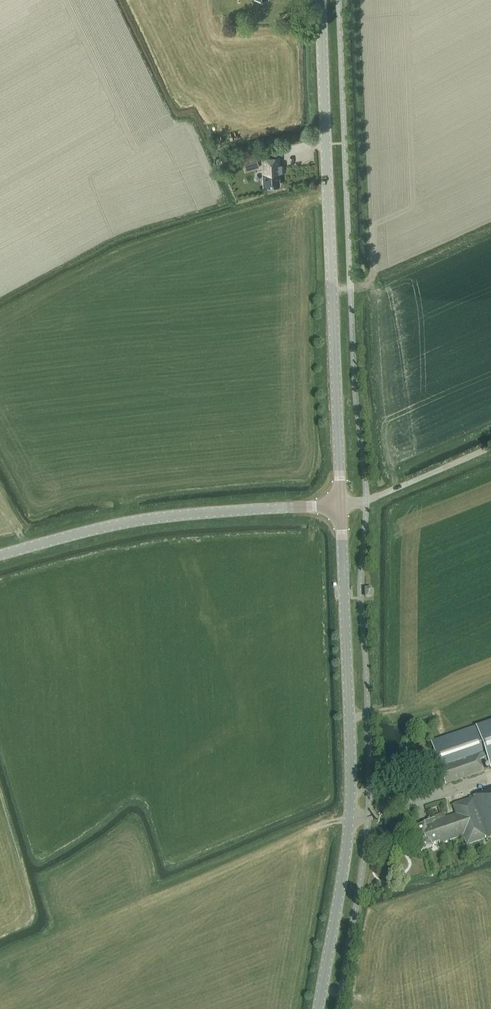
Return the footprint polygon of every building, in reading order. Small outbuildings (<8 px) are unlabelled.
[(245,164),(258,161),(255,150),(242,154),(245,164)] [(280,164),(280,156),(262,157),(263,172),(264,185),(279,184),(279,172),(283,172),(282,164),(280,164)] [(490,769),(490,721),(431,742),(446,784),(484,771),(482,767),(489,765),(490,769)] [(490,838),(490,790),(473,797),(473,798),(453,805),(456,814),(435,821),(434,819),(423,823),(424,825),(411,829),(419,852),(432,847),(431,845),(438,842),(439,844),(463,836),(466,845),(487,838),(487,839),(490,838)]
